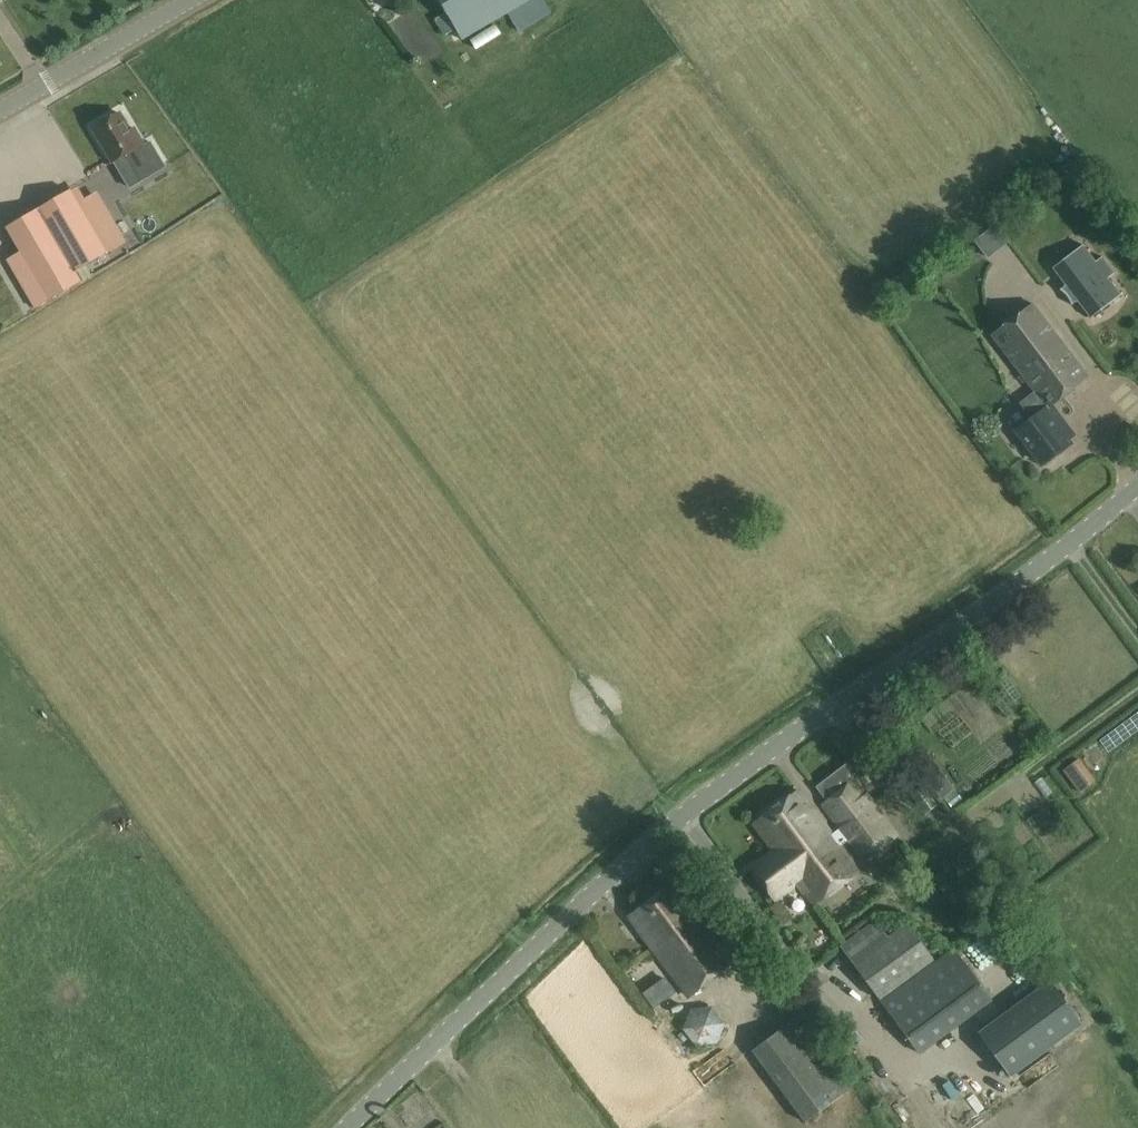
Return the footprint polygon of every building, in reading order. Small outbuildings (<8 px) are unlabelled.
[(462,40),(530,0),(439,0),(462,40)] [(166,166),(150,138),(144,143),(135,127),(131,130),(120,112),(92,129),(112,162),(126,153),(142,180),(166,166)] [(73,189),(7,227),(23,255),(11,262),(38,306),(82,281),(77,272),(109,253),(73,189)] [(1073,252),(1052,268),(1058,276),(1065,285),(1062,289),(1061,288),(1061,289),(1060,290),(1061,290),(1062,291),(1063,292),(1064,293),(1065,294),(1066,295),(1067,296),(1068,297),(1068,298),(1069,299),(1070,300),(1070,301),(1071,303),(1071,304),(1071,305),(1073,304),(1073,303),(1078,302),(1084,310),(1090,318),(1111,303),(1121,295),(1115,286),(1109,278),(1115,273),(1109,265),(1102,256),(1096,261),(1089,253),(1083,244),(1073,252)] [(1032,303),(991,335),(1034,392),(1019,403),(1030,419),(1017,429),(1020,434),(1023,432),(1030,442),(1028,444),(1043,464),(1067,445),(1065,442),(1074,435),(1051,405),(1088,377),(1060,340),(1032,303)] [(1080,758),(1063,770),(1080,793),(1096,781),(1080,758)] [(838,830),(832,834),(799,789),(754,823),(775,851),(753,868),(776,898),(798,881),(816,905),(861,871),(842,847),(848,842),(858,856),(883,851),(901,837),(857,778),(820,805),(838,830)] [(913,798),(925,814),(938,804),(925,788),(913,798)] [(629,916),(689,996),(734,962),(674,882),(629,916)] [(875,920),(840,945),(853,962),(881,1000),(935,960),(908,922),(887,937),(875,920)] [(984,980),(1004,970),(1010,983),(1016,980),(992,929),(966,941),(984,980)] [(920,1054),(993,1001),(954,948),(881,1002),(920,1054)] [(1049,979),(978,1032),(1011,1077),(1017,1072),(1029,1087),(1058,1066),(1047,1050),(1082,1024),(1049,979)] [(713,1005),(691,1008),(683,1029),(697,1046),(718,1044),(726,1023),(713,1005)] [(752,1052),(805,1122),(852,1087),(800,1016),(752,1052)] [(702,1084),(724,1061),(716,1053),(693,1075),(702,1084)]
